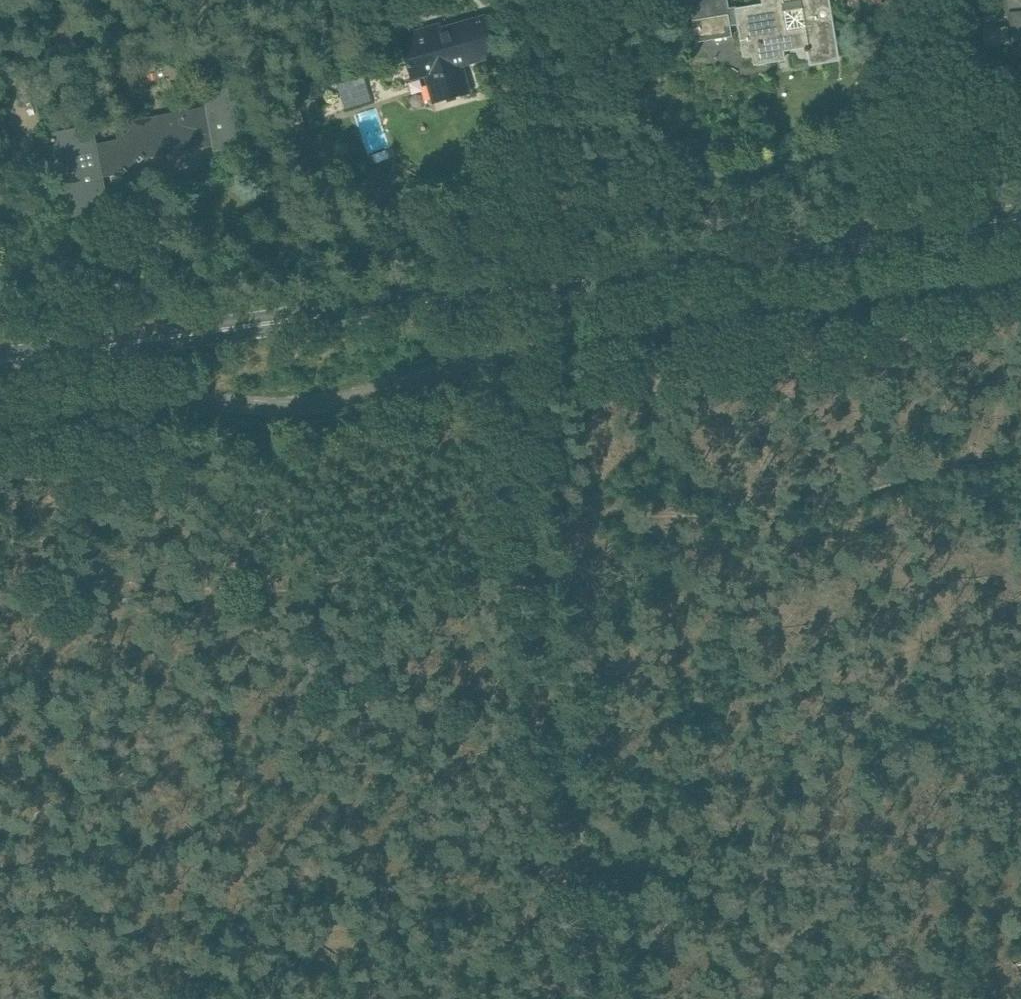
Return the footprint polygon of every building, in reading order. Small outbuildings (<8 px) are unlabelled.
[(693,16),(697,42),(732,37),(731,26),(740,25),(745,57),(754,55),(755,65),(784,60),(783,51),(781,42),(808,38),(809,47),(812,66),(839,62),(828,0),(764,0),(765,4),(766,10),(749,13),(748,7),(730,10),(728,0),(691,0),(693,16)] [(1010,14),(1013,41),(1020,40),(1020,13),(1010,14)] [(496,53),(491,36),(485,17),(428,33),(427,29),(401,36),(413,76),(426,73),(434,101),(468,91),(460,63),(496,53)] [(351,77),(335,82),(339,93),(354,88),(351,77)] [(242,144),(236,109),(232,89),(206,94),(209,114),(194,117),(193,112),(115,126),(118,141),(97,145),(93,124),(51,132),(55,154),(52,154),(54,165),(57,165),(68,218),(110,209),(103,176),(125,172),(137,159),(139,162),(147,155),(199,146),(198,142),(214,139),(215,149),(242,144)]
